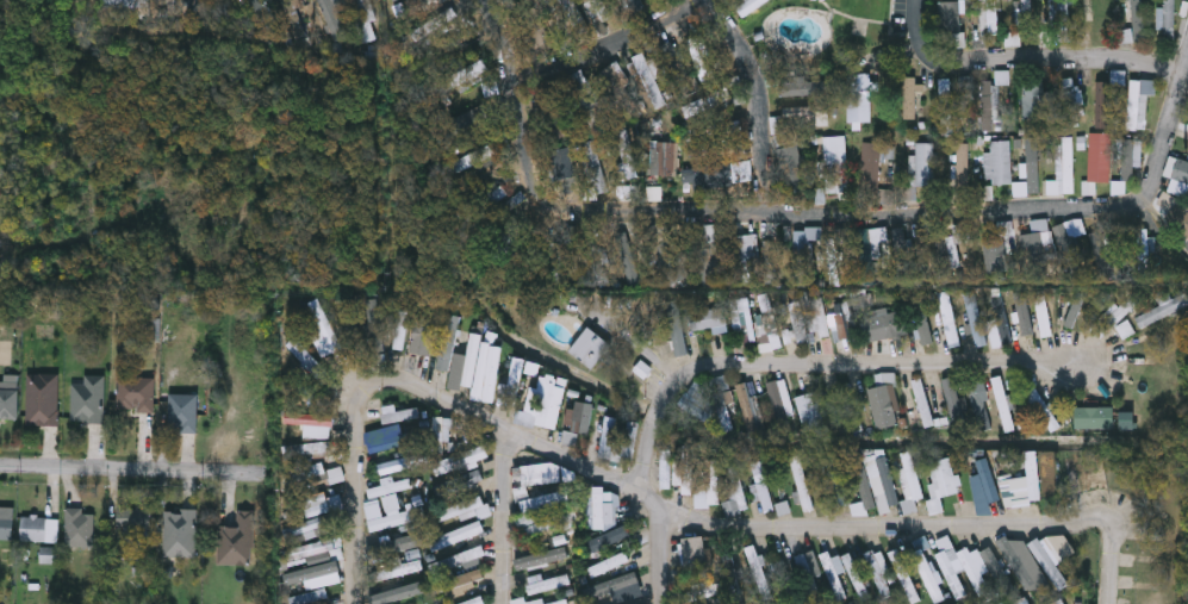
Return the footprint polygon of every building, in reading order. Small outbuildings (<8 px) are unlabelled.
[(102,18),(102,0),(149,0),(149,18),(102,18)] [(199,11),(201,0),(211,1),(209,13),(199,11)] [(363,42),(351,0),(369,0),(374,19),(371,20),(375,38),(363,42)] [(429,9),(444,0),(424,0),(429,9)] [(634,12),(627,0),(641,0),(645,6),(634,12)] [(734,2),(738,0),(767,0),(744,15),(734,2)] [(987,33),(987,0),(997,0),(997,33),(987,33)] [(1057,31),(1057,0),(1068,0),(1068,31),(1057,31)] [(1164,7),(1164,0),(1175,0),(1175,38),(1161,38),(1161,7),(1164,7)] [(941,1),(962,1),(962,45),(941,45),(941,1)] [(553,56),(531,61),(520,14),(541,10),(553,56)] [(416,42),(411,30),(454,11),(459,21),(416,42)] [(985,29),(984,42),(971,42),(972,29),(985,29)] [(1019,44),(1010,44),(1010,32),(1019,32),(1019,44)] [(717,75),(705,81),(684,42),(696,36),(717,75)] [(660,46),(672,41),(698,93),(686,99),(660,46)] [(667,105),(655,110),(633,56),(645,51),(667,105)] [(489,71),(446,95),(438,82),(481,60),(489,71)] [(642,112),(630,119),(601,71),(612,64),(642,112)] [(871,70),(865,131),(846,130),(852,68),(871,70)] [(566,79),(581,70),(609,124),(595,131),(566,79)] [(1009,70),(1009,126),(995,126),(995,130),(979,130),(981,81),(995,82),(995,70),(1009,70)] [(769,82),(769,74),(776,73),(777,82),(769,82)] [(916,119),(902,119),(902,76),(916,76),(916,119)] [(1078,77),(1080,126),(1065,126),(1064,77),(1078,77)] [(831,79),(831,94),(782,94),(782,79),(831,79)] [(951,79),(953,136),(941,136),(939,79),(951,79)] [(1145,129),(1128,129),(1130,80),(1156,80),(1155,95),(1147,95),(1145,129)] [(1045,119),(1024,120),(1022,82),(1045,82),(1045,119)] [(1108,82),(1108,126),(1096,126),(1096,82),(1108,82)] [(683,108),(724,88),(730,100),(689,120),(683,108)] [(556,91),(561,114),(542,118),(537,95),(556,91)] [(783,108),(828,105),(828,118),(772,122),(771,119),(783,119),(783,108)] [(471,112),(481,106),(491,123),(479,129),(471,112)] [(741,123),(742,133),(688,141),(686,129),(741,123)] [(611,133),(623,129),(641,175),(629,180),(611,133)] [(846,137),(847,193),(826,194),(823,137),(846,137)] [(1057,180),(1057,138),(1074,137),(1074,194),(1046,194),(1046,180),(1057,180)] [(1037,188),(1025,188),(1025,138),(1037,138),(1037,188)] [(1100,181),(1100,139),(1109,139),(1109,181),(1100,181)] [(1134,139),(1134,181),(1122,181),(1122,139),(1134,139)] [(985,154),(991,154),(991,141),(1012,141),(1012,182),(985,182),(985,154)] [(678,143),(678,175),(658,175),(658,143),(678,143)] [(894,160),(881,158),(879,192),(860,191),(862,143),(894,144),(894,160)] [(913,186),(913,143),(935,143),(935,186),(913,186)] [(808,187),(785,192),(777,149),(800,144),(808,187)] [(956,144),(968,144),(968,185),(956,185),(956,144)] [(499,163),(477,169),(472,151),(495,145),(499,163)] [(577,179),(556,183),(547,152),(568,148),(577,179)] [(1171,156),(1187,162),(1187,184),(1164,176),(1171,156)] [(685,169),(732,169),(732,182),(685,182),(685,169)] [(1095,194),(1083,194),(1083,181),(1095,181),(1095,194)] [(658,188),(658,199),(648,199),(648,188),(658,188)] [(1051,249),(1043,250),(1044,262),(1027,264),(1022,235),(1033,233),(1032,222),(1047,219),(1051,249)] [(651,247),(651,248),(642,230),(665,220),(690,276),(668,285),(651,247)] [(723,223),(726,241),(707,243),(705,225),(723,223)] [(970,242),(958,243),(960,268),(950,269),(946,237),(954,236),(953,225),(968,224),(970,242)] [(821,239),(808,239),(808,285),(796,285),(796,229),(821,229),(821,239)] [(872,230),(875,284),(863,285),(860,231),(872,230)] [(1132,230),(1149,230),(1149,266),(1132,266),(1132,230)] [(1109,272),(1097,273),(1093,232),(1105,231),(1109,272)] [(995,274),(983,274),(982,233),(994,233),(995,274)] [(898,285),(890,241),(903,238),(910,282),(898,285)] [(828,241),(839,241),(839,286),(828,286),(828,241)] [(775,282),(764,282),(764,242),(775,242),(775,282)] [(1174,299),(1187,293),(1187,308),(1142,328),(1137,317),(1161,307),(1156,294),(1169,288),(1174,299)] [(962,345),(948,349),(935,293),(948,291),(962,345)] [(804,297),(817,292),(831,335),(817,338),(804,297)] [(988,345),(976,349),(962,294),(974,292),(988,345)] [(1032,294),(1044,292),(1053,335),(1041,337),(1032,294)] [(782,348),(765,353),(752,297),(769,293),(782,348)] [(1000,345),(989,299),(1001,295),(1013,343),(1000,345)] [(907,299),(920,297),(933,342),(920,345),(907,299)] [(1018,344),(1009,300),(1027,298),(1034,341),(1018,344)] [(1086,301),(1074,329),(1064,325),(1077,298),(1086,301)] [(311,303),(322,299),(336,342),(324,345),(311,303)] [(736,301),(746,299),(757,340),(747,342),(736,301)] [(674,356),(665,303),(677,300),(686,354),(674,356)] [(809,340),(797,343),(786,304),(798,300),(809,340)] [(840,313),(839,303),(850,301),(856,337),(836,342),(832,315),(840,313)] [(869,342),(863,311),(882,307),(884,316),(898,312),(903,335),(869,342)] [(1111,328),(1105,322),(1121,307),(1126,313),(1111,328)] [(404,350),(392,349),(397,311),(409,312),(404,350)] [(435,368),(447,315),(461,317),(449,372),(435,368)] [(411,353),(416,318),(435,320),(431,355),(411,353)] [(570,351),(590,328),(612,347),(592,371),(570,351)] [(481,337),(474,384),(465,381),(471,336),(481,337)] [(292,353),(299,344),(337,382),(330,390),(292,353)] [(500,351),(495,400),(484,399),(489,351),(500,351)] [(522,406),(508,406),(508,359),(522,359),(522,406)] [(877,429),(869,388),(877,386),(875,375),(891,372),(903,423),(877,429)] [(19,418),(0,418),(0,381),(8,381),(8,373),(19,373),(19,418)] [(61,373),(61,424),(29,424),(29,373),(61,373)] [(105,375),(105,422),(73,422),(73,382),(85,382),(85,375),(105,375)] [(735,429),(724,432),(714,396),(719,394),(714,379),(726,375),(730,388),(729,388),(734,403),(727,404),(735,429)] [(1018,429),(1007,432),(990,379),(1002,375),(1018,429)] [(155,411),(119,411),(119,376),(156,378),(155,411)] [(943,379),(954,376),(969,432),(956,436),(943,379)] [(937,424),(925,428),(910,381),(921,378),(937,424)] [(770,381),(786,379),(795,426),(777,430),(770,381)] [(707,388),(699,398),(715,409),(705,423),(679,404),(696,380),(707,388)] [(994,429),(981,432),(968,385),(981,381),(994,429)] [(751,397),(758,396),(769,436),(751,440),(738,385),(747,382),(751,397)] [(854,432),(838,386),(850,382),(865,428),(854,432)] [(559,430),(536,424),(547,384),(570,390),(559,430)] [(1061,428),(1050,434),(1030,397),(1040,391),(1061,428)] [(800,394),(823,393),(823,425),(801,426),(800,394)] [(199,432),(169,432),(169,394),(199,394),(199,432)] [(590,400),(590,432),(574,432),(574,400),(590,400)] [(384,422),(382,406),(396,406),(396,410),(418,407),(419,419),(384,422)] [(1076,429),(1076,407),(1115,407),(1115,429),(1076,429)] [(597,455),(609,415),(621,418),(609,459),(597,455)] [(331,438),(305,438),(305,424),(286,424),(286,416),(331,416),(331,438)] [(449,418),(449,452),(435,452),(435,418),(449,418)] [(637,422),(634,460),(624,459),(628,422),(637,422)] [(419,431),(422,440),(374,452),(372,443),(419,431)] [(330,444),(330,454),(285,454),(285,444),(330,444)] [(433,463),(486,446),(490,456),(436,473),(433,463)] [(661,449),(672,449),(672,487),(661,487),(661,449)] [(691,491),(678,491),(679,461),(684,461),(685,449),(693,449),(691,491)] [(922,498),(916,499),(919,512),(907,515),(898,467),(903,466),(900,453),(914,450),(922,498)] [(1039,452),(1041,500),(1030,500),(1027,452),(1039,452)] [(871,475),(881,473),(875,457),(885,454),(902,505),(882,511),(871,475)] [(791,457),(802,455),(814,510),(803,512),(791,457)] [(839,506),(825,459),(835,455),(851,503),(839,506)] [(876,512),(858,517),(844,461),(862,456),(876,512)] [(927,500),(933,499),(929,484),(934,484),(929,462),(954,457),(962,493),(943,497),(945,512),(929,515),(927,500)] [(970,478),(979,475),(976,461),(989,457),(1001,502),(991,504),(993,512),(981,515),(970,478)] [(411,467),(380,472),(379,465),(410,460),(411,467)] [(518,461),(535,460),(536,472),(560,471),(561,482),(520,485),(518,461)] [(708,485),(709,460),(720,461),(717,508),(696,506),(697,485),(708,485)] [(773,504),(789,500),(791,512),(780,515),(779,510),(763,512),(752,463),(764,461),(773,504)] [(729,465),(744,465),(744,512),(726,512),(726,500),(729,500),(729,465)] [(329,471),(342,468),(343,480),(330,482),(329,471)] [(478,480),(471,482),(468,475),(475,473),(478,480)] [(410,475),(412,490),(369,497),(367,482),(410,475)] [(1018,498),(1003,500),(1001,481),(1014,479),(1018,498)] [(605,503),(612,503),(612,527),(586,527),(586,486),(605,486),(605,503)] [(304,509),(293,512),(291,503),(324,492),(326,498),(340,494),(343,506),(306,517),(304,509)] [(521,510),(518,499),(568,492),(570,502),(521,510)] [(365,504),(378,500),(382,517),(410,509),(412,521),(372,531),(365,504)] [(14,537),(0,537),(0,506),(14,506),(14,537)] [(95,547),(66,547),(66,506),(85,506),(85,513),(95,513),(95,547)] [(151,509),(151,537),(124,537),(124,527),(118,527),(118,509),(151,509)] [(197,556),(164,556),(164,509),(197,509),(197,556)] [(254,510),(254,565),(218,563),(219,525),(238,525),(238,510),(254,510)] [(523,523),(578,510),(581,524),(565,529),(564,527),(527,536),(523,523)] [(58,541),(23,541),(23,516),(58,516),(58,541)] [(484,534),(433,549),(429,538),(480,522),(484,534)] [(630,536),(593,549),(590,540),(627,528),(630,536)] [(707,537),(707,571),(684,571),(684,537),(707,537)] [(1059,591),(1030,543),(1040,537),(1070,585),(1059,591)] [(313,563),(307,549),(329,541),(335,556),(313,563)] [(775,598),(763,602),(745,548),(757,544),(775,598)] [(428,565),(483,546),(486,555),(431,575),(428,565)] [(970,547),(994,592),(981,598),(958,553),(970,547)] [(860,602),(848,571),(840,574),(848,598),(838,602),(822,560),(852,549),(870,598),(860,602)] [(866,554),(879,549),(895,594),(882,599),(866,554)] [(891,553),(901,549),(920,600),(910,603),(891,553)] [(592,575),(590,566),(628,553),(632,562),(592,575)] [(821,592),(809,596),(796,558),(809,554),(821,592)] [(798,596),(786,599),(776,562),(786,559),(798,596)] [(378,567),(421,563),(422,573),(379,578),(378,567)] [(531,597),(525,580),(539,574),(542,583),(566,573),(570,581),(531,597)] [(437,592),(435,581),(473,574),(475,586),(437,592)] [(697,589),(717,581),(721,591),(701,598),(697,589)] [(481,596),(485,603),(459,603),(481,596)]
